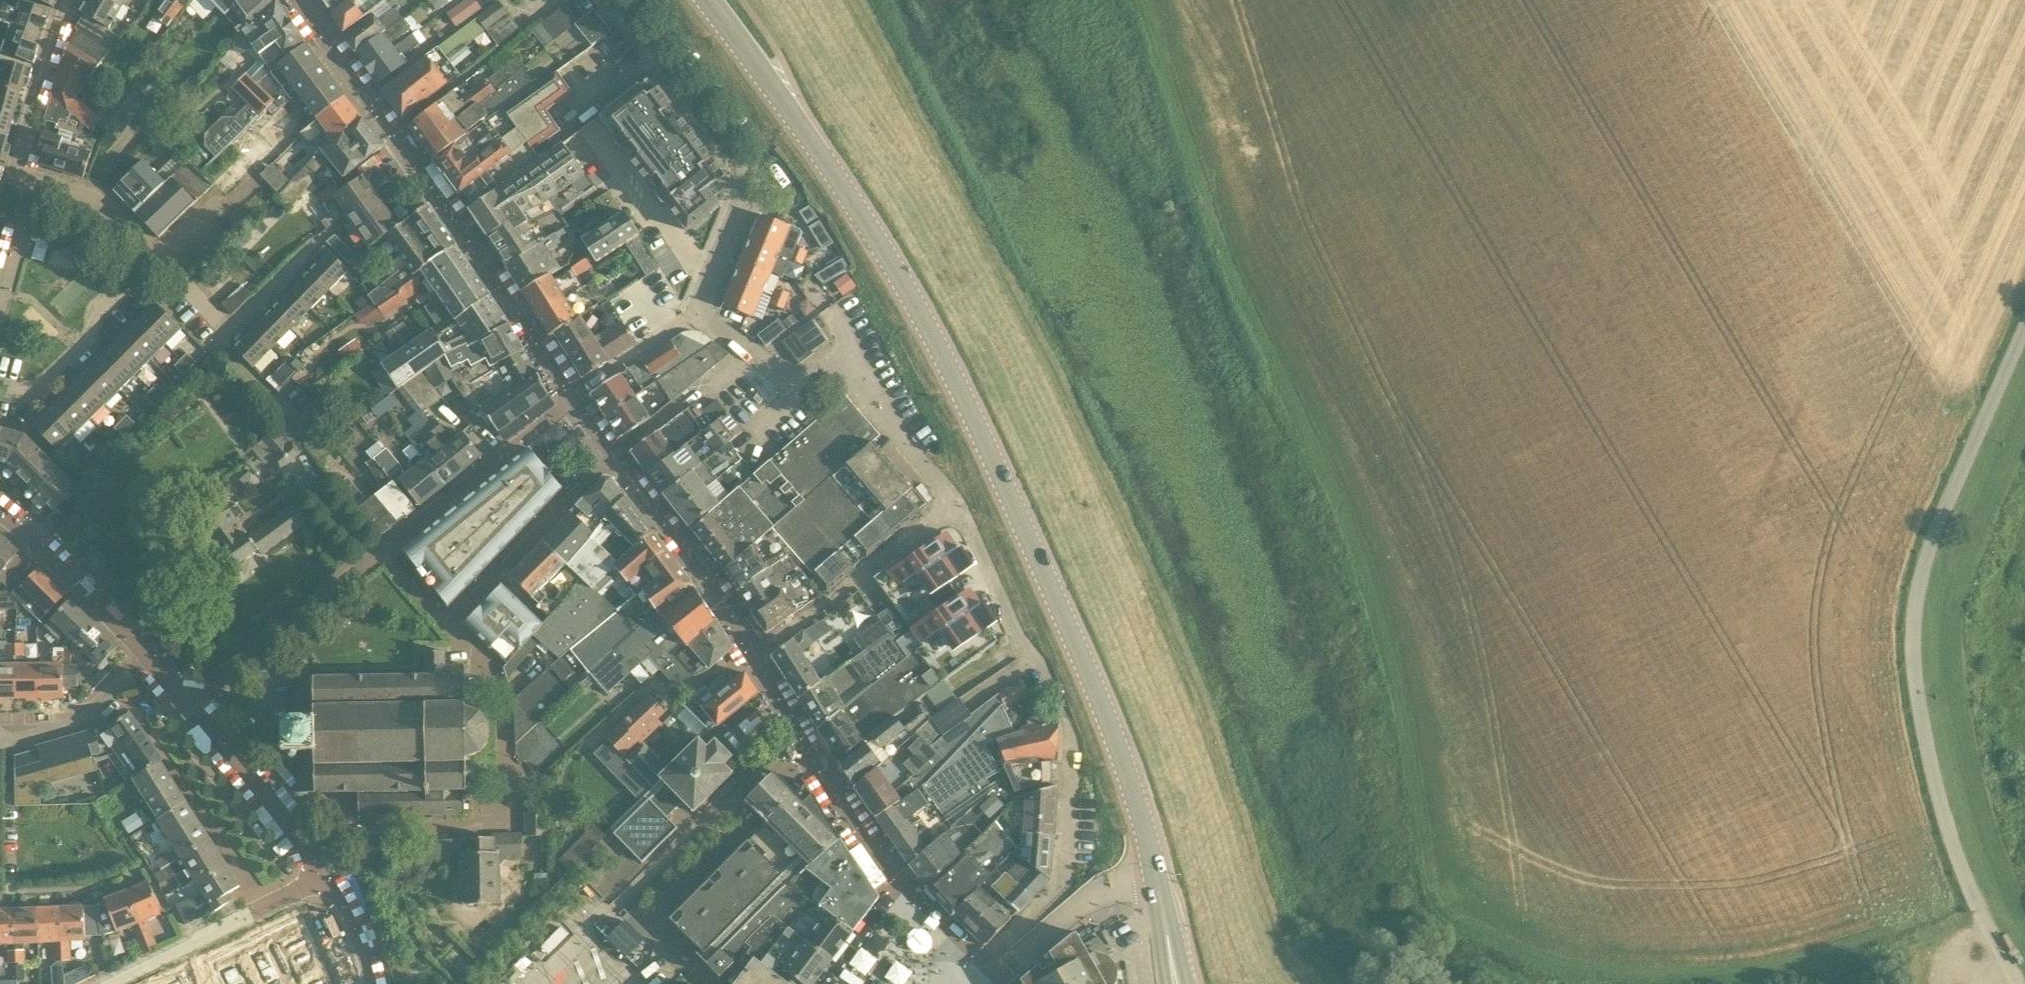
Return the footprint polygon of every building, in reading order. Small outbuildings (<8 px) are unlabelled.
[(37,36),(40,28),(45,30),(52,11),(19,0),(16,9),(4,5),(0,18),(0,23),(10,26),(37,36)] [(53,8),(58,0),(37,0),(53,8)] [(122,6),(112,0),(87,0),(80,13),(82,14),(109,29),(122,6)] [(185,3),(181,0),(167,0),(155,16),(168,26),(185,3)] [(240,33),(241,35),(257,20),(276,2),(274,0),(207,0),(208,2),(215,9),(223,18),(233,8),(243,23),(237,29),(240,33)] [(324,3),(328,9),(330,8),(332,12),(331,13),(343,33),(387,0),(322,0),(324,3)] [(444,0),(431,0),(429,2),(436,12),(447,4),(444,0)] [(475,0),(466,0),(447,14),(456,27),(482,9),(475,0)] [(476,18),(486,30),(508,13),(499,1),(476,18)] [(233,88),(248,103),(259,114),(261,116),(276,101),(257,82),(262,79),(272,72),(268,65),(303,41),(290,22),(290,17),(285,9),(280,8),(276,2),(257,20),(241,35),(240,33),(233,41),(232,49),(239,55),(247,51),(248,50),(249,50),(258,63),(233,88)] [(554,13),(568,30),(574,24),(580,20),(566,3),(554,13)] [(345,38),(356,53),(401,21),(392,9),(376,20),(374,17),(345,38)] [(593,9),(580,20),(574,24),(591,45),(610,31),(593,9)] [(508,13),(486,30),(497,46),(519,28),(508,13)] [(568,30),(554,13),(541,24),(555,40),(568,30)] [(100,45),(110,50),(119,35),(109,29),(82,14),(73,30),(76,31),(100,45)] [(356,53),(367,70),(393,50),(387,42),(392,38),(394,41),(409,30),(402,20),(401,21),(356,53)] [(34,44),(37,36),(10,26),(1,53),(34,64),(40,46),(34,44)] [(76,31),(69,44),(100,63),(110,50),(100,45),(76,31)] [(458,35),(426,58),(382,91),(404,120),(453,80),(455,82),(461,77),(448,60),(452,56),(454,58),(468,46),(458,35)] [(413,36),(393,50),(367,70),(378,85),(404,66),(398,57),(403,54),(405,57),(420,46),(413,36)] [(52,95),(67,108),(102,64),(100,63),(69,44),(68,43),(52,95)] [(272,72),(262,79),(285,105),(301,90),(304,87),(325,71),(305,44),(272,72)] [(20,94),(23,85),(28,87),(33,68),(0,59),(0,88),(20,94)] [(501,87),(522,69),(515,59),(474,91),(467,83),(410,129),(423,147),(487,98),(501,87)] [(487,98),(423,147),(433,161),(456,144),(466,136),(481,125),(540,84),(556,73),(555,72),(535,86),(522,69),(501,87),(487,98)] [(301,90),(285,105),(257,132),(282,157),(303,136),(310,145),(324,134),(332,143),(362,120),(325,71),(304,87),(301,90)] [(534,154),(531,150),(559,130),(545,110),(570,92),(556,73),(540,84),(481,125),(495,144),(481,155),(478,151),(444,176),(458,195),(461,193),(467,200),(472,208),(539,161),(534,154)] [(669,108),(671,106),(657,89),(655,90),(648,81),(647,80),(606,112),(607,113),(600,119),(615,139),(613,140),(622,152),(624,150),(631,159),(629,161),(631,163),(647,184),(649,182),(656,191),(654,193),(663,204),(665,203),(671,211),(670,212),(676,219),(677,218),(686,231),(709,213),(710,213),(718,207),(717,207),(719,206),(706,190),(723,177),(710,160),(711,159),(677,115),(675,117),(669,108)] [(20,94),(0,88),(0,110),(15,114),(18,102),(20,94)] [(70,111),(67,108),(52,95),(43,122),(57,126),(58,121),(67,123),(70,111)] [(229,144),(259,114),(248,103),(233,118),(220,118),(203,135),(203,148),(214,159),(229,144)] [(15,114),(0,110),(0,134),(9,136),(12,127),(15,114)] [(362,120),(332,143),(322,151),(306,165),(275,199),(288,210),(318,176),(315,173),(329,160),(345,177),(382,147),(362,120)] [(456,144),(433,161),(444,176),(478,151),(481,155),(495,144),(481,125),(466,136),(456,144)] [(60,131),(58,138),(44,134),(38,151),(45,153),(41,166),(84,180),(96,142),(60,131)] [(0,134),(0,162),(6,164),(11,145),(7,144),(9,136),(0,134)] [(585,175),(562,144),(539,161),(472,208),(468,210),(487,238),(513,219),(517,217),(545,203),(548,201),(555,210),(559,207),(563,213),(596,191),(585,175)] [(136,215),(166,185),(144,162),(113,193),(136,215)] [(362,178),(341,193),(324,206),(323,206),(330,215),(320,223),(326,230),(343,217),(345,221),(367,250),(386,236),(398,228),(384,208),(376,197),(373,193),(362,178)] [(171,180),(136,215),(200,282),(235,244),(171,180)] [(323,204),(324,206),(341,193),(334,184),(318,196),(324,203),(323,204)] [(565,224),(555,210),(548,201),(545,203),(517,217),(513,219),(487,238),(507,267),(550,238),(568,227),(565,223),(565,224)] [(817,217),(810,206),(799,212),(807,224),(817,217)] [(455,247),(442,229),(427,207),(398,228),(386,236),(402,257),(409,266),(369,295),(373,301),(394,286),(402,296),(416,286),(421,282),(415,273),(421,269),(455,247)] [(623,213),(600,228),(581,240),(595,263),(627,242),(638,235),(623,213)] [(750,239),(779,251),(789,228),(760,215),(750,239)] [(581,230),(575,222),(568,227),(574,235),(581,230)] [(550,238),(507,267),(523,293),(552,274),(567,265),(571,257),(578,242),(574,235),(568,227),(550,238)] [(326,242),(347,262),(356,256),(334,235),(326,242)] [(659,268),(638,235),(627,242),(626,245),(646,276),(659,268)] [(779,251),(750,239),(741,261),(770,273),(779,251)] [(310,272),(329,290),(348,270),(324,247),(317,254),(322,259),(310,272)] [(474,275),(455,247),(421,269),(441,297),(425,308),(437,326),(432,330),(437,338),(459,322),(457,319),(489,296),(474,275)] [(849,268),(842,258),(814,276),(823,284),(849,268)] [(770,273),(741,261),(731,283),(760,295),(770,273)] [(551,337),(554,335),(580,318),(579,316),(594,306),(599,303),(601,305),(608,302),(594,280),(583,288),(571,268),(555,278),(552,274),(523,293),(525,297),(551,337)] [(291,280),(286,286),(310,310),(329,290),(310,272),(297,285),(291,280)] [(760,295),(731,283),(722,305),(751,318),(760,295)] [(231,315),(251,294),(242,284),(221,304),(231,315)] [(291,329),(310,310),(286,286),(280,292),(285,298),(272,311),(291,329)] [(419,290),(416,286),(402,296),(394,286),(373,301),(383,315),(419,290)] [(781,310),(787,298),(775,292),(769,305),(781,310)] [(448,354),(446,355),(480,339),(508,324),(489,296),(457,319),(459,322),(437,338),(441,343),(448,354)] [(599,303),(594,306),(579,316),(580,318),(554,335),(582,379),(635,345),(608,302),(601,305),(599,303)] [(141,320),(166,346),(181,330),(156,305),(141,320)] [(254,319),(249,325),(273,349),(291,329),(272,311),(260,324),(254,319)] [(804,346),(810,356),(830,341),(813,318),(794,333),(804,346)] [(141,320),(125,336),(150,361),(166,346),(141,320)] [(786,330),(778,320),(756,336),(765,347),(778,337),(777,336),(786,330)] [(491,366),(524,352),(508,324),(480,339),(446,355),(454,370),(462,366),(462,367),(470,363),(473,368),(488,361),(491,366)] [(254,368),(273,349),(249,325),(243,331),(248,336),(234,350),(254,368)] [(441,358),(446,355),(448,354),(441,343),(432,330),(381,365),(397,389),(402,386),(425,369),(441,358)] [(630,399),(605,417),(621,440),(647,422),(655,415),(729,352),(703,334),(699,332),(694,331),(689,331),(684,332),(679,334),(640,362),(654,383),(646,389),(630,399)] [(798,365),(810,356),(804,346),(794,333),(781,342),(798,365)] [(150,361),(125,336),(110,351),(135,376),(150,361)] [(354,342),(337,353),(345,364),(362,353),(354,342)] [(135,376),(110,351),(95,366),(120,391),(135,376)] [(548,396),(524,352),(491,366),(488,361),(473,368),(470,363),(462,367),(462,366),(454,370),(457,376),(451,380),(475,413),(480,409),(498,433),(548,396)] [(186,353),(180,359),(189,368),(196,362),(186,353)] [(435,388),(451,380),(457,376),(454,370),(446,355),(441,358),(425,369),(435,388)] [(189,368),(180,359),(174,366),(183,375),(189,368)] [(590,394),(605,417),(630,399),(646,389),(654,383),(640,362),(619,376),(618,375),(590,394)] [(95,366),(79,381),(104,407),(120,391),(95,366)] [(435,388),(425,369),(402,386),(423,413),(442,398),(434,388),(435,388)] [(104,407),(79,381),(64,396),(89,422),(104,407)] [(156,384),(150,390),(159,399),(165,393),(156,384)] [(159,399),(150,390),(144,396),(153,405),(159,399)] [(64,396),(48,412),(73,437),(89,422),(64,396)] [(772,530),(812,575),(845,546),(872,524),(859,509),(846,494),(832,478),(872,444),(880,437),(845,398),(753,477),(718,507),(689,532),(723,573),(772,530)] [(703,432),(713,424),(703,412),(705,411),(697,401),(686,410),(669,422),(656,432),(629,452),(646,475),(647,475),(674,455),(703,432)] [(716,401),(705,411),(703,412),(713,424),(721,434),(725,432),(732,441),(741,434),(716,401)] [(73,437),(48,412),(33,427),(58,452),(73,437)] [(126,415),(120,421),(129,430),(135,424),(126,415)] [(282,434),(290,445),(291,444),(297,439),(317,463),(335,447),(302,415),(282,434)] [(426,427),(462,471),(480,457),(461,434),(451,442),(443,432),(443,431),(435,420),(426,427)] [(129,430),(120,421),(113,428),(123,436),(129,430)] [(721,434),(713,424),(703,432),(674,455),(647,475),(662,496),(691,473),(695,470),(713,456),(728,444),(732,441),(725,432),(721,434)] [(426,462),(444,485),(462,471),(426,427),(409,441),(421,456),(425,460),(426,462)] [(6,465),(25,436),(0,429),(0,463),(6,465)] [(291,444),(290,445),(287,448),(272,430),(261,439),(276,457),(272,461),(280,470),(300,453),(291,444)] [(44,455),(25,436),(6,465),(22,481),(48,455),(46,453),(44,455)] [(662,496),(675,513),(706,488),(740,460),(728,444),(713,456),(695,470),(691,473),(662,496)] [(846,494),(886,459),(872,444),(832,478),(846,494)] [(96,445),(89,452),(99,461),(105,455),(96,445)] [(377,462),(388,477),(400,467),(385,448),(373,458),(377,462)] [(529,450),(403,552),(418,570),(425,564),(440,583),(432,588),(447,607),(492,560),(491,559),(497,552),(493,548),(510,534),(513,536),(512,537),(513,539),(561,489),(529,450)] [(99,461),(89,452),(83,458),(92,468),(99,461)] [(37,496),(61,473),(48,460),(50,457),(48,455),(22,481),(37,496)] [(444,485),(426,462),(425,460),(421,456),(416,455),(409,461),(409,466),(412,471),(399,482),(419,506),(444,485)] [(898,474),(886,459),(846,494),(859,509),(898,474)] [(706,488),(675,513),(688,529),(717,506),(718,507),(753,477),(740,460),(706,488)] [(375,496),(396,523),(414,509),(388,477),(377,462),(371,467),(376,480),(373,482),(380,492),(375,496)] [(74,486),(61,473),(37,496),(52,511),(68,496),(70,497),(80,487),(77,484),(74,486)] [(859,509),(872,524),(878,518),(912,489),(898,474),(859,509)] [(396,523),(375,496),(363,506),(360,503),(364,499),(347,478),(338,486),(341,490),(380,537),(396,523)] [(604,479),(544,542),(566,563),(581,548),(587,542),(595,530),(624,496),(611,480),(604,479)] [(878,518),(893,534),(927,505),(912,489),(878,518)] [(197,503),(205,513),(211,522),(206,525),(224,550),(217,554),(230,571),(258,550),(262,555),(311,519),(298,501),(249,537),(229,509),(225,512),(219,503),(212,493),(197,503)] [(559,659),(570,650),(615,613),(600,592),(619,574),(613,567),(655,536),(624,496),(595,530),(587,542),(581,548),(566,563),(567,564),(581,579),(558,607),(557,606),(548,617),(541,626),(532,635),(559,659)] [(859,563),(893,534),(878,518),(872,524),(845,546),(859,563)] [(802,565),(772,530),(723,573),(736,592),(790,555),(799,567),(802,565)] [(873,578),(912,630),(959,596),(950,583),(975,566),(962,548),(959,550),(947,532),(912,556),(909,552),(890,566),(873,578)] [(14,557),(18,552),(0,536),(0,582),(6,587),(23,569),(12,559),(14,557)] [(670,557),(655,536),(613,567),(619,574),(635,596),(615,613),(570,650),(590,674),(635,633),(659,615),(659,614),(657,612),(693,588),(670,557)] [(539,590),(567,564),(566,563),(544,542),(511,577),(539,603),(546,596),(539,590)] [(859,563),(845,546),(812,575),(827,593),(858,566),(857,565),(859,563)] [(790,555),(736,592),(749,612),(803,574),(790,555)] [(64,594),(39,570),(22,588),(20,585),(11,594),(16,598),(40,621),(64,594)] [(803,574),(749,612),(766,635),(819,596),(803,574)] [(532,635),(541,626),(500,586),(464,624),(506,664),(502,669),(506,681),(507,680),(507,679),(506,679),(503,669),(531,635),(532,635)] [(921,647),(916,651),(941,682),(998,642),(989,628),(998,622),(985,604),(982,606),(970,589),(959,596),(912,630),(910,632),(921,647)] [(635,633),(590,674),(607,693),(647,657),(659,670),(680,652),(686,647),(688,645),(715,621),(694,590),(659,614),(659,615),(635,633)] [(0,595),(0,610),(16,609),(16,598),(11,594),(0,595)] [(77,664),(77,685),(98,664),(100,665),(108,657),(111,659),(117,652),(115,650),(118,647),(70,600),(44,626),(58,639),(66,632),(88,654),(76,664),(77,664)] [(880,621),(890,635),(892,634),(901,628),(888,610),(878,617),(880,621)] [(680,652),(659,670),(673,685),(708,666),(731,649),(715,621),(688,645),(686,647),(680,652)] [(854,639),(864,653),(890,635),(880,621),(854,639)] [(771,656),(798,698),(819,684),(799,654),(811,645),(803,632),(771,656)] [(817,730),(840,713),(844,709),(882,678),(916,651),(921,647),(910,632),(898,642),(892,634),(890,635),(864,653),(825,679),(819,684),(798,698),(817,730)] [(16,698),(16,644),(6,644),(6,641),(0,641),(0,698),(16,698)] [(39,664),(38,664),(24,664),(24,643),(16,644),(16,698),(39,698),(39,664)] [(39,664),(39,698),(63,697),(63,687),(77,687),(77,685),(77,664),(76,664),(71,665),(70,654),(64,647),(51,647),(51,654),(38,654),(38,664),(39,664)] [(905,707),(941,682),(916,651),(882,678),(844,709),(840,713),(853,728),(861,720),(872,733),(893,716),(905,707)] [(298,792),(357,791),(464,790),(466,790),(466,787),(470,787),(475,784),(478,780),(479,776),(479,772),(478,767),(474,763),(470,761),(470,756),(478,753),(484,748),(488,740),(490,732),(488,724),(484,717),(477,712),(469,710),(469,704),(464,704),(463,666),(444,666),(444,652),(425,652),(425,671),(423,671),(422,676),(295,678),(296,719),(281,719),(281,752),(286,752),(286,753),(287,755),(288,756),(290,756),(297,756),(298,792)] [(562,657),(550,667),(562,682),(574,672),(562,657)] [(512,701),(515,744),(569,694),(547,670),(512,701)] [(745,673),(735,681),(714,698),(714,697),(706,688),(705,686),(684,703),(682,705),(708,731),(755,693),(756,693),(745,673)] [(997,694),(1002,704),(1004,707),(1026,696),(1019,683),(997,694)] [(959,722),(971,737),(1002,704),(997,694),(959,722)] [(625,759),(641,743),(661,725),(656,720),(664,712),(649,696),(605,738),(608,742),(596,753),(610,767),(622,756),(625,759)] [(882,765),(930,720),(923,703),(914,706),(919,715),(903,728),(893,716),(872,733),(836,761),(854,788),(882,765)] [(876,818),(909,866),(936,842),(945,834),(947,836),(956,826),(992,794),(986,783),(1002,774),(985,745),(997,741),(1016,735),(1014,731),(1013,731),(1005,711),(1004,707),(1002,704),(971,737),(959,750),(944,765),(927,783),(901,801),(900,802),(876,818)] [(133,778),(159,760),(162,758),(130,713),(111,727),(110,725),(38,746),(39,748),(15,755),(15,791),(28,787),(29,790),(36,788),(35,782),(48,779),(99,764),(95,752),(107,748),(108,750),(114,748),(133,778)] [(817,730),(836,761),(872,733),(861,720),(853,728),(840,713),(817,730)] [(1059,719),(1016,735),(997,741),(1001,753),(1013,748),(1015,752),(1032,749),(1032,745),(1058,739),(1059,719)] [(854,788),(876,818),(900,802),(901,801),(927,783),(944,765),(926,746),(942,732),(930,720),(882,765),(854,788)] [(666,769),(644,746),(628,761),(654,788),(661,781),(681,802),(692,813),(731,774),(722,765),(730,757),(714,741),(706,748),(698,739),(666,769)] [(1057,779),(1058,739),(1032,745),(1032,749),(1015,752),(1013,748),(1001,753),(1006,766),(1004,766),(1015,794),(1057,779)] [(186,802),(159,760),(133,778),(110,792),(115,801),(139,786),(159,818),(186,802)] [(651,788),(634,770),(622,781),(639,799),(651,788)] [(802,871),(840,840),(804,781),(803,782),(804,784),(795,792),(787,784),(774,771),(744,801),(759,816),(765,822),(669,919),(700,949),(696,954),(719,977),(734,963),(729,958),(721,950),(736,935),(745,927),(780,891),(789,883),(788,882),(802,871)] [(666,818),(681,802),(661,781),(654,788),(611,829),(614,833),(613,834),(641,864),(677,829),(666,818)] [(1002,785),(992,794),(956,826),(947,836),(945,834),(936,842),(909,866),(925,887),(953,861),(975,841),(1001,816),(1017,801),(1002,785)] [(1021,798),(1017,801),(1001,816),(1022,842),(1023,836),(1054,837),(1057,786),(1021,798)] [(28,787),(15,791),(15,806),(16,806),(41,805),(36,788),(29,790),(28,787)] [(464,790),(357,791),(357,815),(464,814),(464,808),(467,808),(468,803),(469,803),(469,799),(470,799),(470,794),(464,794),(464,790)] [(228,869),(186,802),(159,818),(157,820),(175,849),(154,862),(160,870),(165,867),(172,878),(188,868),(203,892),(190,901),(189,898),(175,905),(185,925),(198,919),(197,917),(215,909),(215,911),(232,899),(228,893),(239,886),(234,878),(236,877),(230,867),(228,869)] [(548,836),(548,811),(524,812),(524,836),(548,836)] [(925,887),(952,916),(977,889),(981,886),(997,870),(1022,844),(1022,842),(1001,816),(975,841),(953,861),(925,887)] [(521,835),(493,835),(493,838),(467,838),(467,853),(462,853),(462,889),(459,889),(459,901),(462,901),(462,904),(498,903),(498,859),(521,859),(521,835)] [(1022,842),(1022,844),(1021,849),(1019,859),(1030,866),(1050,881),(1054,837),(1023,836),(1022,842)] [(788,882),(789,883),(853,932),(879,897),(840,840),(802,871),(788,882)] [(1022,844),(997,870),(1032,900),(1050,881),(1030,866),(1019,859),(1021,849),(1022,844)] [(1019,912),(1032,900),(997,870),(981,886),(999,900),(1016,912),(1017,911),(1019,912)] [(149,882),(127,890),(138,922),(145,941),(153,938),(146,919),(161,913),(149,882)] [(831,961),(832,962),(841,950),(844,950),(846,948),(845,945),(854,933),(853,932),(789,883),(780,891),(745,927),(749,931),(741,940),(736,935),(721,950),(729,958),(745,943),(751,947),(746,953),(753,958),(734,983),(813,983),(831,961)] [(987,942),(1016,912),(999,900),(981,886),(977,889),(952,916),(980,943),(987,942)] [(105,903),(94,906),(100,935),(116,931),(130,925),(141,952),(149,949),(145,941),(138,922),(127,890),(104,899),(105,903)] [(94,906),(60,907),(62,940),(85,939),(84,935),(100,935),(94,906)] [(38,941),(62,940),(60,907),(37,908),(38,941)] [(15,943),(38,941),(37,908),(13,909),(15,943)] [(15,943),(13,909),(0,910),(0,943),(15,943)] [(168,983),(333,983),(299,915),(207,960),(207,959),(180,971),(183,977),(168,983)] [(1124,961),(1113,963),(1104,948),(1109,945),(1099,929),(1080,941),(1075,932),(1068,936),(1036,964),(1037,965),(1016,983),(1128,983),(1124,961)] [(54,962),(63,961),(62,948),(53,949),(54,962)] [(62,948),(63,961),(70,961),(70,948),(62,948)] [(16,961),(15,950),(7,950),(8,963),(16,963),(16,961)] [(15,950),(16,961),(24,961),(25,961),(24,950),(15,950)] [(16,961),(16,963),(17,980),(25,980),(24,961),(16,961)]
